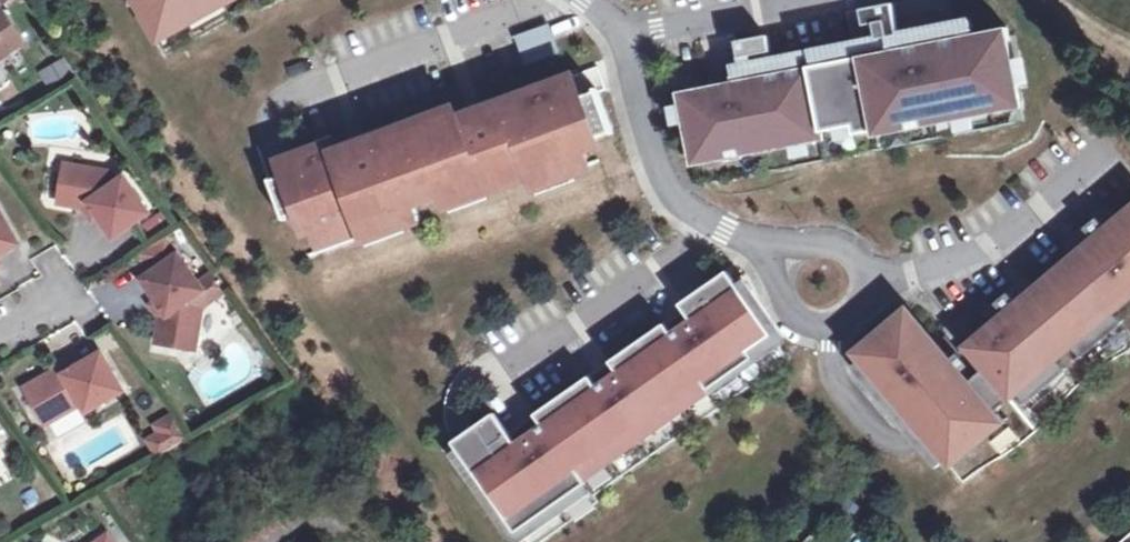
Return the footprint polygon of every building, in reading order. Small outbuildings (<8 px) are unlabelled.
[(5,8),(16,0),(0,0),(0,1),(5,8)] [(158,32),(203,6),(208,15),(227,4),(224,0),(141,0),(158,32)] [(956,20),(952,0),(936,0),(911,5),(916,28),(956,20)] [(15,50),(29,40),(5,8),(0,1),(0,60),(15,50)] [(903,5),(872,11),(875,27),(885,25),(888,40),(909,36),(903,5)] [(203,6),(158,32),(163,41),(208,15),(203,6)] [(875,27),(872,11),(856,14),(862,45),(888,40),(885,25),(875,27)] [(544,29),(514,38),(524,67),(554,56),(544,29)] [(1032,114),(1016,34),(687,100),(701,167),(835,140),(836,148),(867,142),(865,135),(982,111),(984,124),(1032,114)] [(775,37),(744,43),(747,59),(778,52),(775,37)] [(40,73),(49,88),(75,72),(65,57),(40,73)] [(575,77),(563,81),(571,102),(583,98),(575,77)] [(335,143),(289,160),(294,174),(272,182),(281,207),(304,199),(309,213),(317,234),(356,219),(359,226),(381,218),(385,230),(419,218),(415,206),(410,193),(437,183),(440,191),(462,183),(467,196),(502,183),(498,173),(525,164),(528,173),(550,165),(554,178),(588,165),(581,144),(592,140),(588,128),(608,121),(598,92),(583,98),(571,102),(563,81),(563,80),(498,104),(503,116),(459,133),(454,120),(450,111),(384,135),(389,147),(343,164),(338,151),(335,143)] [(503,116),(498,104),(454,120),(459,133),(503,116)] [(588,128),(592,140),(612,132),(608,121),(588,128)] [(389,147),(384,135),(338,151),(343,164),(389,147)] [(498,173),(502,183),(528,173),(525,164),(498,173)] [(550,165),(528,173),(533,186),(554,178),(550,165)] [(66,166),(60,205),(84,209),(89,205),(99,218),(114,238),(149,214),(125,179),(118,183),(112,175),(66,166)] [(410,193),(415,206),(442,196),(445,204),(467,196),(462,183),(440,191),(437,183),(410,193)] [(304,199),(281,207),(287,222),(309,213),(304,199)] [(99,218),(89,205),(84,209),(94,221),(99,218)] [(857,355),(862,362),(947,463),(951,469),(983,442),(976,433),(981,429),(1000,413),(1021,396),(1058,364),(1075,350),(1114,317),(1129,304),(1129,214),(1120,222),(1108,209),(1085,229),(1087,231),(1096,243),(1080,256),(1035,294),(1019,307),(1010,295),(1009,293),(985,314),(996,327),(968,350),(977,361),(970,367),(960,356),(951,363),(939,349),(909,312),(857,355)] [(20,245),(0,212),(0,257),(20,245)] [(1096,243),(1087,231),(1075,241),(1070,245),(1080,256),(1096,243)] [(155,274),(144,281),(160,303),(168,316),(162,319),(159,343),(197,350),(205,303),(199,295),(205,291),(200,285),(167,238),(140,253),(155,274)] [(218,272),(200,285),(205,291),(222,278),(218,272)] [(502,426),(465,451),(521,531),(587,485),(579,473),(706,383),(711,390),(754,359),(750,353),(773,337),(729,274),(689,302),(699,317),(706,327),(678,347),(670,337),(618,373),(626,384),(605,398),(598,388),(544,426),(551,435),(523,455),(516,446),(502,426)] [(1017,289),(1010,295),(1019,307),(1035,294),(1026,283),(1017,289)] [(160,303),(153,306),(162,319),(168,316),(160,303)] [(680,330),(670,337),(678,347),(706,327),(699,317),(680,330)] [(1114,317),(1075,350),(1085,361),(1124,328),(1114,317)] [(778,343),(773,337),(750,353),(754,359),(778,343)] [(948,341),(939,349),(951,363),(960,356),(954,348),(948,341)] [(29,389),(49,426),(83,406),(87,413),(125,392),(103,354),(81,367),(67,375),(64,369),(29,389)] [(64,369),(67,375),(81,367),(78,361),(64,369)] [(947,463),(862,362),(854,369),(919,446),(938,469),(947,463)] [(1058,364),(1021,396),(1030,407),(1068,375),(1058,364)] [(626,384),(618,373),(607,382),(598,388),(605,398),(626,384)] [(579,473),(587,485),(714,395),(711,390),(706,383),(579,473)] [(1000,413),(981,429),(991,440),(1009,424),(1000,413)] [(160,456),(193,437),(177,415),(164,422),(168,430),(150,440),(160,456)] [(526,438),(516,446),(523,455),(551,435),(544,426),(526,438)] [(853,499),(842,511),(853,522),(864,514),(853,499)]
